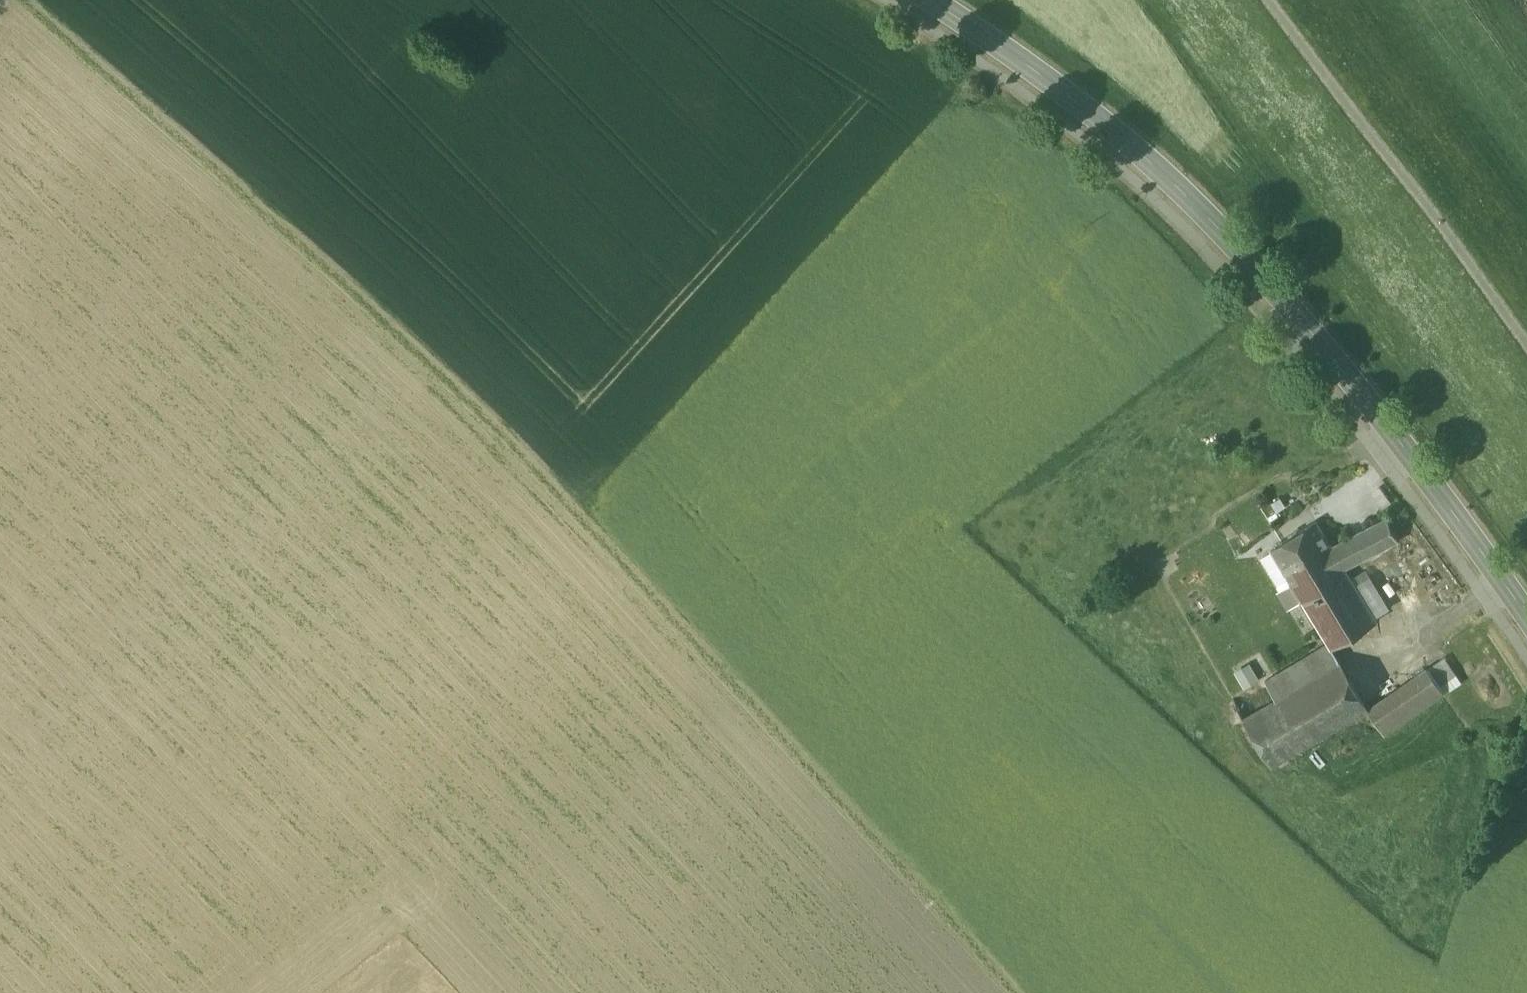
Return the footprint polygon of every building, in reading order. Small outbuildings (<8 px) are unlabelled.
[(1387,517),(1332,546),(1338,556),(1345,567),(1399,539),(1387,517)] [(1316,521),(1270,549),(1292,584),(1338,556),(1332,546),(1316,521)] [(1338,556),(1292,584),(1331,648),(1377,620),(1345,567),(1338,556)] [(1244,689),(1261,680),(1251,661),(1234,669),(1244,689)] [(1341,661),(1244,718),(1272,765),(1368,709),(1341,661)] [(1428,669),(1383,699),(1400,722),(1444,693),(1428,669)] [(1400,722),(1383,699),(1368,709),(1384,733),(1400,722)]
